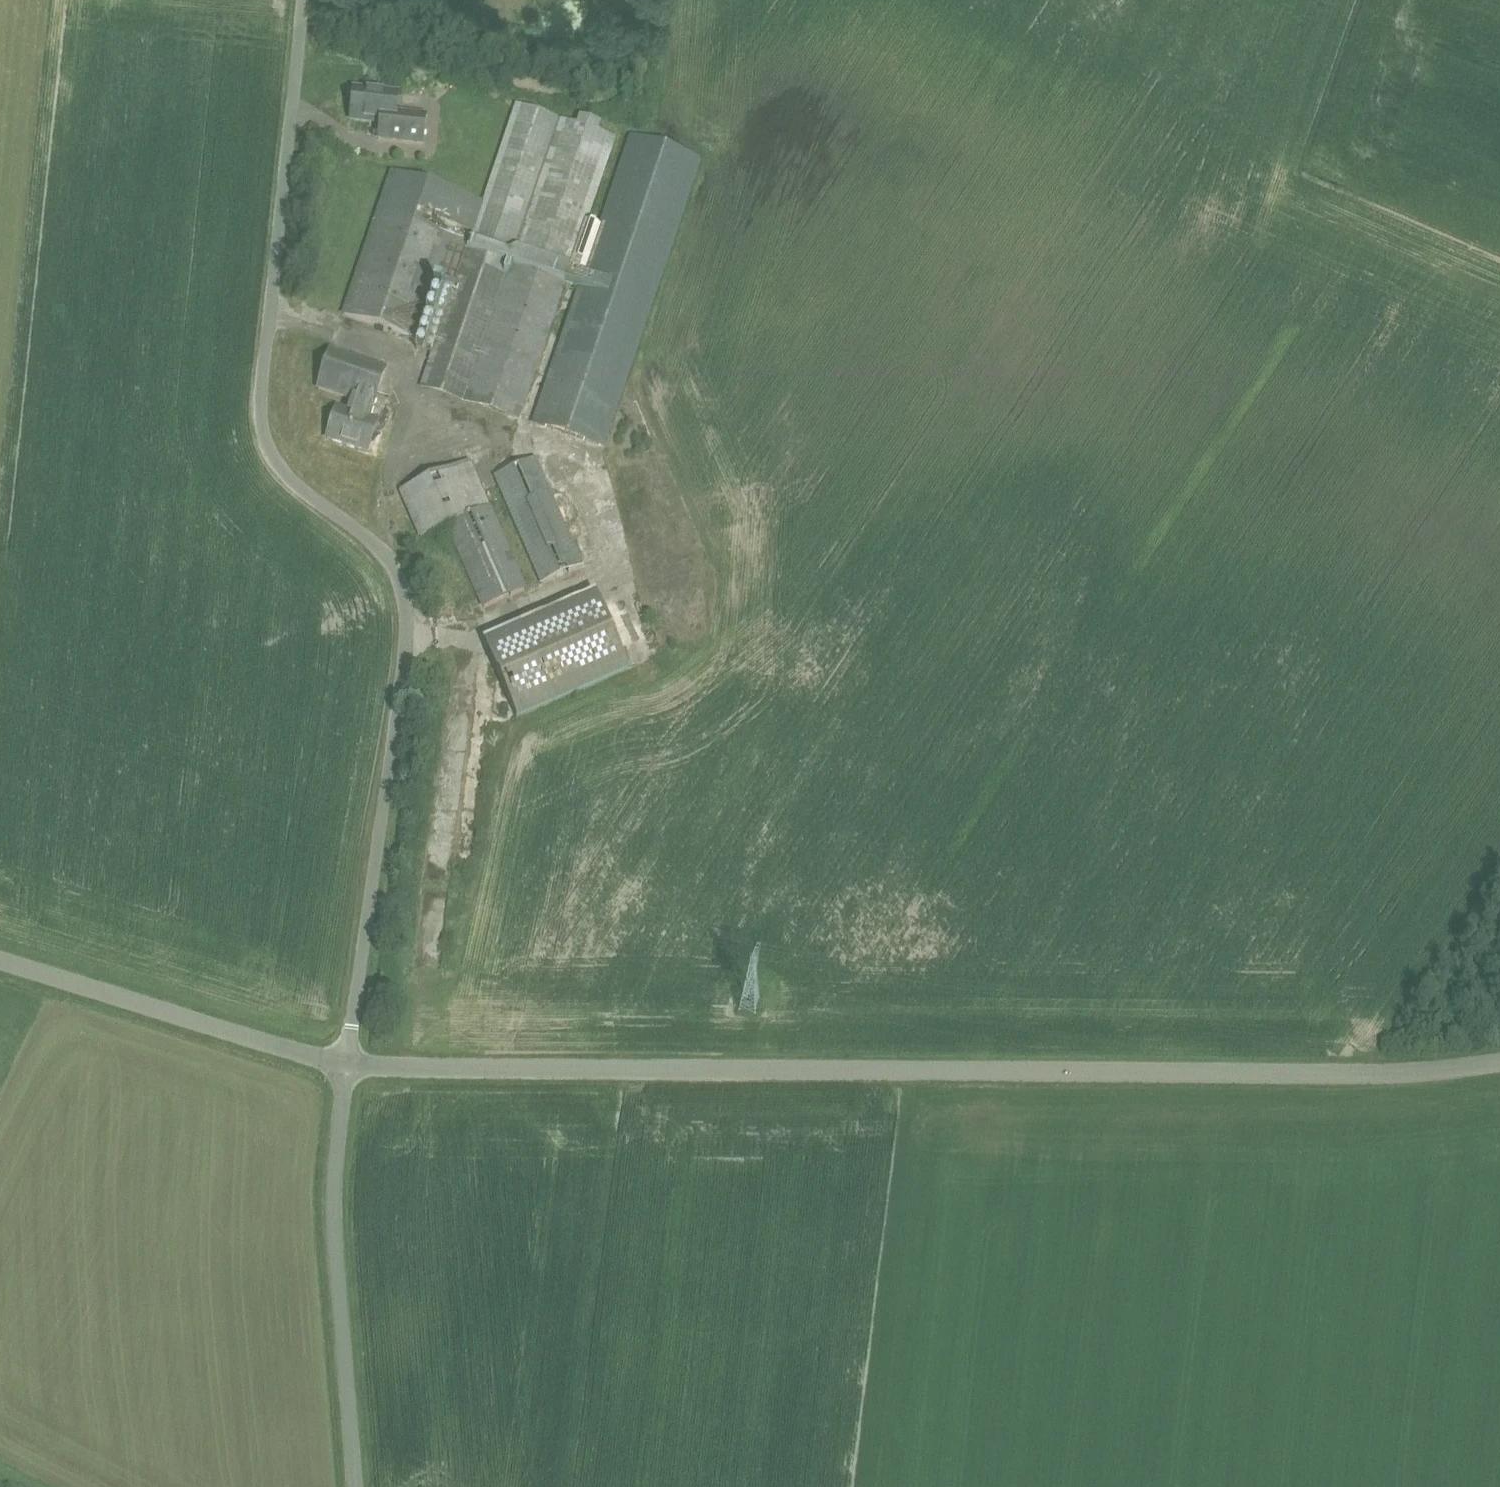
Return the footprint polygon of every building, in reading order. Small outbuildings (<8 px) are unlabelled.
[(396,114),(398,94),(354,89),(351,119),(394,124),(392,140),(423,143),(426,117),(396,114)] [(517,105),(485,199),(452,295),(424,379),(468,394),(522,412),(566,282),(581,287),(536,417),(606,442),(700,169),(630,145),(585,276),(570,271),(614,138),(517,105)] [(418,339),(434,289),(452,295),(485,199),(393,169),(344,314),(418,339)] [(373,406),(383,376),(385,370),(332,352),(319,388),(360,402),(356,415),(338,409),(328,439),(368,452),(378,422),(368,419),(372,406),(373,406)] [(584,566),(537,458),(494,476),(541,585),(584,566)] [(526,589),(492,507),(470,460),(398,491),(417,538),(447,526),(481,608),(526,589)] [(630,671),(596,593),(485,641),(518,719),(630,671)]
